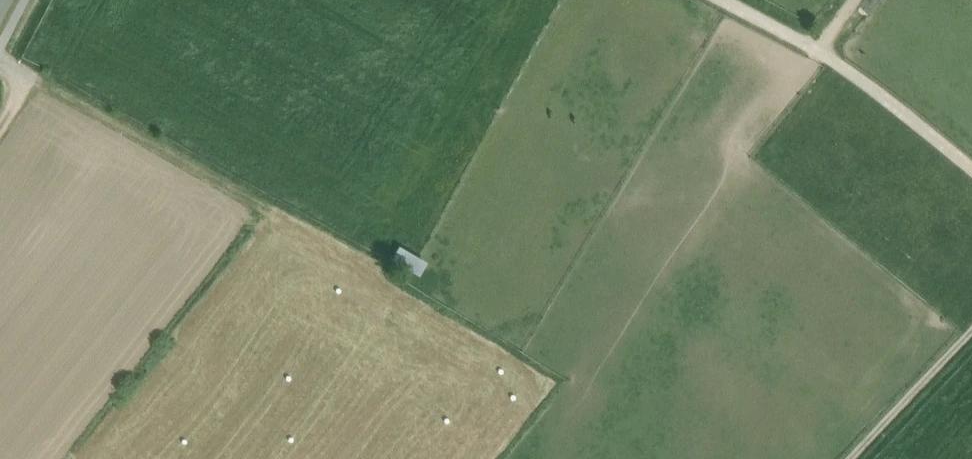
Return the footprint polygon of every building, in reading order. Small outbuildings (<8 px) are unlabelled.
[(424,271),(429,257),(403,248),(398,262),(424,271)]
